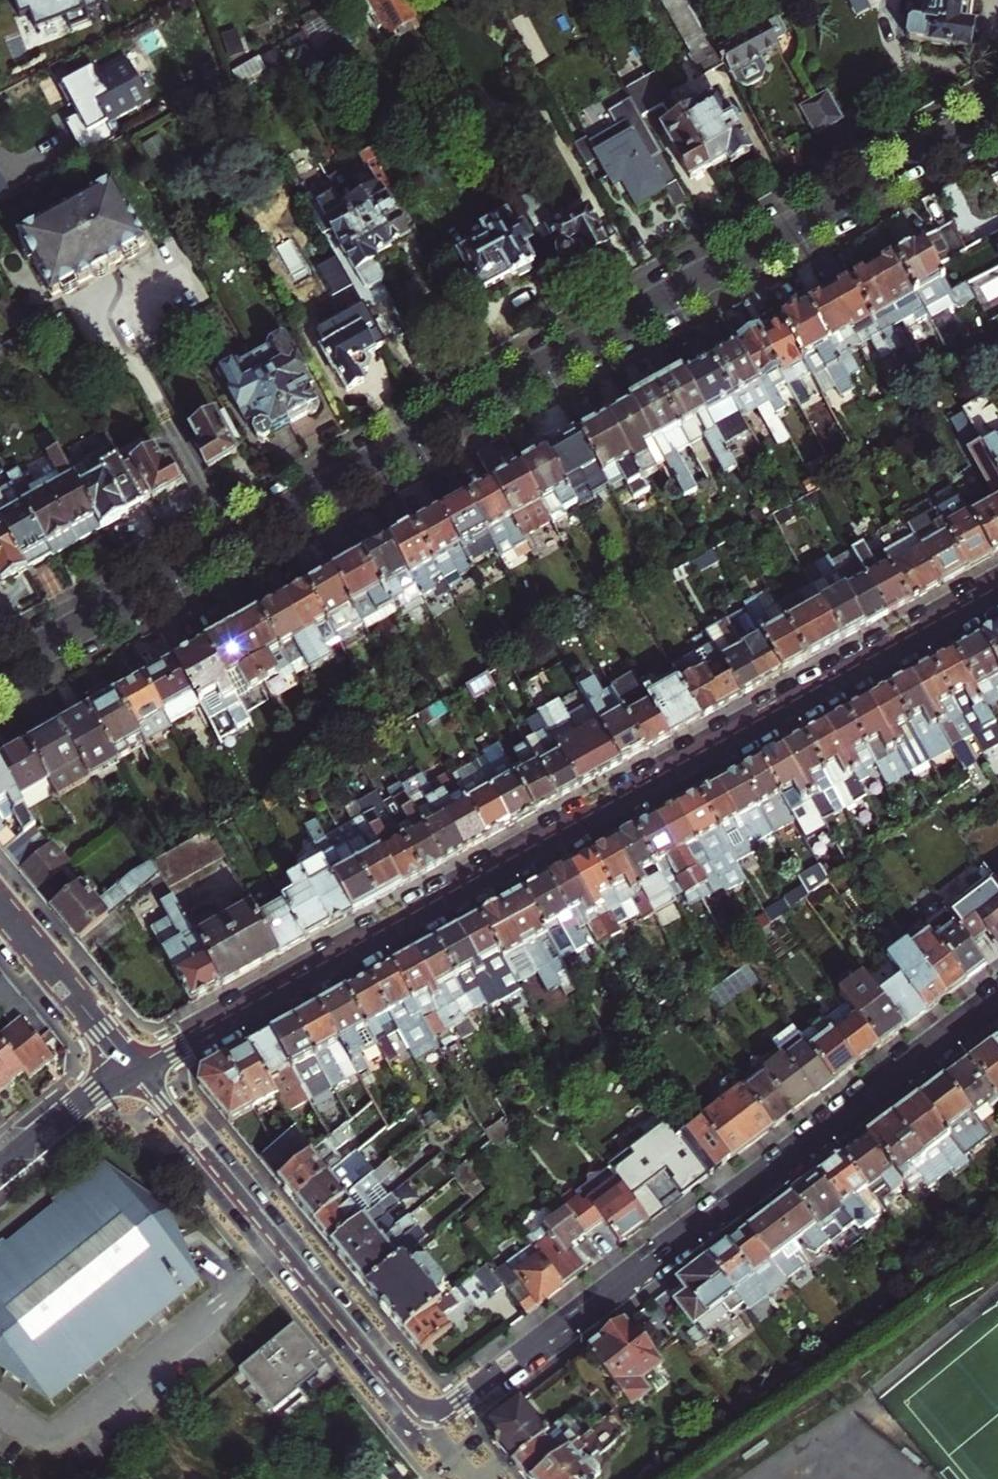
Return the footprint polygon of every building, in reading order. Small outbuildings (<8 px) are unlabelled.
[(15,21),(25,18),(31,34),(61,22),(82,14),(96,8),(93,0),(7,0),(15,21)] [(392,39),(420,22),(408,0),(370,0),(392,39)] [(600,8),(615,0),(595,0),(600,8)] [(692,0),(667,0),(693,44),(677,53),(690,76),(724,56),(720,48),(692,0)] [(921,4),(913,3),(911,11),(918,12),(917,14),(912,17),(910,31),(914,36),(969,46),(977,0),(921,0),(921,4)] [(85,23),(82,14),(61,22),(64,31),(85,23)] [(724,56),(733,71),(762,55),(778,46),(765,23),(720,48),(724,56)] [(90,65),(55,84),(62,97),(67,106),(71,103),(76,112),(63,120),(82,155),(113,138),(105,123),(149,98),(125,57),(95,74),(90,65)] [(663,129),(691,178),(698,174),(711,166),(672,97),(658,71),(626,89),(631,99),(644,122),(665,110),(672,124),(663,129)] [(672,97),(711,166),(730,156),(733,163),(741,158),(751,153),(719,95),(701,105),(691,86),(672,97)] [(832,90),(818,98),(834,126),(848,118),(832,90)] [(818,98),(815,100),(804,106),(820,134),(834,126),(818,98)] [(679,184),(644,122),(631,99),(609,111),(617,125),(591,139),(588,135),(576,142),(598,180),(607,175),(614,186),(621,182),(636,209),(652,200),(664,193),(674,208),(688,200),(679,184)] [(368,168),(351,178),(389,246),(401,240),(402,236),(403,233),(414,227),(364,138),(357,142),(363,154),(362,154),(364,159),(363,160),(368,168)] [(381,273),(372,256),(333,188),(318,163),(311,167),(330,200),(319,206),(321,208),(312,213),(322,231),(330,226),(363,284),(371,286),(376,283),(380,281),(381,273)] [(12,194),(0,175),(0,201),(12,194)] [(389,246),(351,178),(333,188),(372,256),(378,253),(389,246)] [(135,244),(105,189),(15,238),(45,293),(90,268),(135,244)] [(521,190),(517,193),(523,203),(541,234),(549,229),(565,257),(563,259),(562,262),(564,265),(567,266),(569,266),(571,263),(572,260),(570,257),(583,250),(588,258),(593,255),(595,258),(600,255),(605,252),(603,247),(608,245),(599,230),(602,228),(590,207),(570,218),(561,202),(544,212),(533,192),(525,197),(521,190)] [(463,258),(476,281),(504,265),(508,272),(515,274),(522,270),(529,266),(530,260),(523,246),(527,244),(527,237),(525,233),(521,232),(516,223),(512,226),(508,219),(503,218),(487,226),(486,231),(490,238),(465,251),(463,258)] [(964,248),(949,220),(942,223),(935,228),(950,255),(964,248)] [(948,257),(932,229),(926,232),(919,237),(935,263),(948,257)] [(905,245),(892,252),(935,326),(944,342),(987,319),(965,280),(949,289),(935,263),(919,237),(905,245)] [(881,258),(873,262),(883,280),(878,283),(889,303),(891,301),(900,317),(911,311),(923,332),(935,326),(892,252),(881,258)] [(322,272),(335,295),(353,285),(340,262),(322,272)] [(883,280),(873,262),(871,264),(860,270),(848,276),(892,355),(904,349),(890,323),(900,317),(891,301),(889,303),(878,283),(883,280)] [(504,265),(476,281),(481,289),(485,291),(515,274),(508,272),(504,265)] [(892,355),(848,276),(835,284),(826,289),(823,291),(832,308),(838,305),(849,325),(846,326),(856,342),(866,336),(878,358),(867,364),(873,373),(879,370),(883,376),(899,368),(892,355)] [(804,301),(847,375),(857,369),(845,348),(856,342),(846,326),(849,325),(838,305),(832,308),(823,291),(812,297),(804,301)] [(778,316),(780,321),(810,373),(822,366),(829,378),(838,394),(852,385),(847,375),(804,301),(789,309),(778,316)] [(768,328),(758,334),(789,388),(800,408),(810,402),(799,381),(811,375),(810,373),(780,321),(768,328)] [(363,356),(386,344),(379,332),(378,330),(366,337),(362,329),(342,340),(336,329),(327,324),(322,326),(322,335),(329,347),(322,351),(336,375),(338,374),(348,392),(358,386),(366,382),(360,372),(364,373),(368,371),(368,365),(363,356)] [(379,332),(386,344),(396,361),(410,353),(393,324),(379,332)] [(742,336),(733,341),(777,417),(788,411),(778,394),(789,388),(758,334),(755,329),(742,336)] [(270,345),(250,356),(289,425),(301,419),(306,416),(312,417),(316,415),(317,408),(306,388),(311,385),(283,335),(268,343),(270,345)] [(866,336),(856,342),(867,364),(878,358),(866,336)] [(706,356),(738,413),(752,405),(773,442),(787,434),(777,417),(733,341),(719,349),(706,356)] [(867,364),(856,342),(845,348),(857,369),(867,364)] [(276,433),(289,425),(250,356),(230,367),(229,365),(215,373),(244,423),(249,420),(255,431),(253,435),(258,443),(264,445),(270,441),(271,436),(276,433)] [(680,371),(733,465),(735,469),(748,462),(725,421),(738,413),(706,356),(695,362),(680,371)] [(810,373),(811,375),(816,385),(829,378),(822,366),(810,373)] [(654,385),(686,442),(700,434),(721,472),(733,465),(680,371),(667,378),(654,385)] [(627,400),(664,463),(681,495),(694,487),(673,450),(680,446),(686,442),(654,385),(641,393),(627,400)] [(986,393),(974,399),(960,407),(979,439),(997,474),(997,414),(986,393)] [(641,477),(664,463),(627,400),(616,406),(604,413),(641,477)] [(641,477),(604,413),(590,421),(576,429),(599,470),(605,480),(620,472),(632,495),(646,487),(641,477)] [(236,454),(217,418),(195,430),(201,441),(195,444),(209,469),(212,468),(214,472),(216,473),(221,470),(222,466),(220,462),(226,459),(236,454)] [(568,487),(599,470),(576,429),(559,438),(545,447),(568,487)] [(979,439),(966,447),(992,493),(988,496),(991,502),(969,515),(991,554),(997,550),(997,474),(979,439)] [(110,445),(67,469),(101,529),(117,520),(132,512),(130,510),(142,503),(110,445)] [(673,450),(694,487),(701,483),(680,446),(673,450)] [(568,487),(545,447),(530,455),(518,462),(548,516),(575,501),(568,487)] [(101,529),(67,469),(55,449),(46,454),(55,471),(27,487),(18,470),(6,476),(11,486),(52,557),(75,544),(101,529)] [(164,494),(179,486),(165,461),(159,465),(152,454),(131,465),(152,501),(164,494)] [(549,518),(548,516),(518,462),(504,469),(491,477),(518,525),(534,516),(538,524),(549,518)] [(518,525),(491,477),(478,484),(463,492),(499,555),(527,540),(518,525)] [(52,557),(11,486),(0,492),(0,525),(26,571),(38,565),(52,557)] [(499,555),(463,492),(451,500),(438,506),(463,551),(472,568),(473,570),(499,555)] [(472,568),(463,551),(438,506),(425,514),(410,522),(432,560),(443,554),(449,565),(456,577),(472,568)] [(746,512),(752,524),(762,517),(756,507),(746,512)] [(944,526),(946,530),(967,568),(981,559),(991,554),(969,515),(968,512),(944,526)] [(432,560),(410,522),(400,528),(388,534),(422,596),(426,603),(449,591),(438,570),(432,560)] [(0,525),(0,584),(1,583),(2,585),(9,581),(26,571),(0,525)] [(967,568),(946,530),(918,546),(920,549),(939,583),(953,575),(967,568)] [(408,603),(422,596),(388,534),(375,541),(361,549),(391,602),(394,608),(402,622),(414,615),(408,603)] [(908,600),(889,566),(872,537),(851,549),(887,612),(898,606),(908,600)] [(391,602),(361,549),(346,558),(331,566),(361,620),(391,602)] [(887,612),(851,549),(828,561),(864,625),(876,618),(887,612)] [(939,583),(920,549),(889,566),(908,600),(922,593),(939,583)] [(432,560),(438,570),(449,565),(443,554),(432,560)] [(823,579),(810,586),(839,639),(852,632),(864,625),(828,561),(826,556),(814,563),(823,579)] [(318,574),(306,581),(333,628),(350,619),(354,627),(363,622),(361,620),(331,566),(318,574)] [(333,628),(306,581),(295,587),(281,595),(320,664),(331,657),(323,644),(337,636),(333,628)] [(775,605),(805,658),(820,650),(839,639),(810,586),(775,605)] [(744,603),(754,622),(782,671),(794,665),(805,658),(775,605),(767,590),(744,603)] [(309,670),(320,664),(281,595),(270,600),(256,608),(280,650),(288,664),(302,657),(309,670)] [(365,625),(394,608),(391,602),(361,620),(363,622),(365,625)] [(229,623),(259,677),(275,669),(268,657),(280,650),(256,608),(243,615),(229,623)] [(782,671),(754,622),(745,627),(737,614),(726,621),(740,647),(743,646),(752,662),(748,665),(759,684),(772,677),(782,671)] [(337,636),(354,627),(350,619),(333,628),(337,636)] [(723,640),(713,646),(740,695),(751,689),(759,684),(748,665),(752,662),(743,646),(740,647),(726,621),(715,627),(723,640)] [(243,686),(259,677),(229,623),(216,630),(202,638),(226,680),(237,674),(243,686)] [(977,635),(997,673),(997,624),(992,627),(977,635)] [(952,649),(984,705),(997,697),(997,673),(977,635),(966,642),(952,649)] [(226,680),(202,638),(188,646),(172,655),(198,703),(203,712),(221,702),(227,712),(232,720),(244,713),(235,695),(226,680)] [(719,706),(740,695),(713,646),(704,651),(711,664),(679,682),(699,717),(719,706)] [(952,649),(942,655),(929,662),(960,716),(967,728),(980,752),(997,742),(997,730),(952,649)] [(288,664),(280,650),(268,657),(275,669),(259,677),(262,680),(289,665),(288,664)] [(711,664),(704,651),(693,657),(696,662),(675,674),(677,678),(679,682),(711,664)] [(168,720),(198,703),(172,655),(157,664),(141,673),(163,711),(168,720)] [(921,666),(908,674),(950,748),(967,778),(976,770),(956,734),(949,722),(960,716),(929,662),(921,666)] [(127,681),(115,688),(136,726),(163,711),(141,673),(127,681)] [(613,690),(645,748),(658,741),(669,734),(640,682),(635,673),(611,687),(613,690)] [(674,673),(654,685),(657,690),(677,678),(675,674),(674,673)] [(237,674),(226,680),(235,695),(262,680),(259,677),(243,686),(237,674)] [(492,682),(487,674),(471,682),(466,685),(471,694),(492,682)] [(592,708),(623,760),(636,753),(645,748),(613,690),(605,695),(594,674),(578,683),(579,685),(592,708)] [(899,679),(887,686),(917,739),(928,733),(935,746),(939,754),(950,748),(908,674),(899,679)] [(640,682),(669,734),(683,726),(699,717),(679,682),(677,678),(657,690),(654,685),(650,677),(640,682)] [(559,696),(581,735),(579,737),(590,756),(594,754),(604,771),(614,765),(623,760),(592,708),(579,685),(559,696)] [(866,697),(907,772),(918,766),(914,758),(906,745),(917,739),(887,686),(877,691),(866,697)] [(136,726),(115,688),(100,696),(84,705),(115,760),(146,743),(136,726)] [(536,709),(538,713),(579,785),(591,778),(604,771),(594,754),(590,756),(579,737),(581,735),(559,696),(536,709)] [(886,784),(907,772),(866,697),(856,702),(844,709),(880,774),(886,784)] [(208,722),(227,712),(221,702),(203,712),(208,722)] [(115,760),(84,705),(71,713),(57,721),(78,759),(88,777),(116,762),(115,760)] [(880,774),(844,709),(833,715),(822,722),(858,786),(880,774)] [(579,785),(538,713),(528,719),(535,732),(523,739),(526,743),(556,798),(569,790),(579,785)] [(956,734),(967,728),(960,716),(949,722),(956,734)] [(364,742),(389,728),(384,719),(359,733),(364,742)] [(78,759),(57,721),(40,731),(24,740),(44,778),(54,797),(88,777),(78,759)] [(843,808),(863,797),(858,786),(822,722),(813,727),(802,734),(843,808)] [(928,733),(917,739),(924,752),(935,746),(928,733)] [(792,739),(779,746),(826,831),(837,825),(831,815),(843,808),(802,734),(792,739)] [(924,752),(917,739),(906,745),(914,758),(924,752)] [(0,754),(0,767),(15,794),(44,778),(24,740),(12,747),(0,754)] [(556,798),(526,743),(514,750),(521,763),(511,768),(534,810),(546,803),(556,798)] [(826,831),(779,746),(769,752),(757,758),(790,816),(798,831),(810,824),(827,855),(836,849),(826,831)] [(523,816),(534,810),(511,768),(500,748),(495,751),(500,760),(481,771),(510,823),(523,816)] [(476,762),(481,771),(500,760),(495,751),(476,762)] [(790,816),(757,758),(748,764),(736,770),(765,821),(768,827),(790,816)] [(451,775),(485,837),(500,829),(510,823),(481,771),(476,762),(451,775)] [(423,787),(407,796),(443,860),(455,853),(465,848),(455,829),(452,831),(427,786),(415,763),(407,768),(413,778),(418,778),(420,782),(423,787)] [(5,824),(0,828),(0,848),(32,824),(15,794),(0,767),(0,816),(5,824)] [(726,776),(715,782),(744,832),(765,821),(736,770),(726,776)] [(450,774),(427,786),(452,831),(455,829),(465,848),(477,841),(485,837),(451,775),(450,774)] [(54,797),(44,778),(15,794),(32,824),(0,848),(17,868),(52,840),(69,825),(54,797)] [(420,782),(404,791),(407,796),(423,787),(420,782)] [(706,787),(694,794),(731,857),(751,845),(748,838),(744,832),(715,782),(706,787)] [(261,801),(264,807),(286,795),(282,788),(261,801)] [(405,815),(393,821),(422,872),(434,865),(443,860),(407,796),(404,791),(394,796),(398,803),(405,815)] [(684,799),(675,804),(705,858),(711,869),(723,890),(743,879),(731,857),(694,794),(684,799)] [(391,889),(401,884),(361,814),(352,800),(342,806),(348,815),(356,830),(342,837),(377,897),(391,889)] [(261,801),(255,804),(236,815),(240,821),(264,807),(261,801)] [(422,872),(393,821),(386,810),(382,802),(361,814),(401,884),(413,877),(422,872)] [(405,815),(398,803),(386,810),(393,821),(405,815)] [(705,858),(675,804),(665,810),(653,817),(695,890),(706,884),(701,874),(694,863),(705,858)] [(334,823),(342,837),(356,830),(348,815),(334,823)] [(324,861),(353,911),(366,903),(377,897),(342,837),(329,845),(321,831),(313,816),(302,822),(324,861)] [(645,821),(632,828),(662,881),(673,875),(685,896),(692,908),(702,903),(695,890),(653,817),(645,821)] [(744,832),(748,838),(768,827),(765,821),(744,832)] [(334,823),(321,831),(329,845),(342,837),(334,823)] [(662,881),(632,828),(621,834),(611,840),(653,914),(663,908),(658,899),(651,887),(662,881)] [(158,872),(167,888),(224,855),(210,830),(152,862),(158,872)] [(52,840),(17,868),(35,890),(64,867),(70,862),(52,840)] [(602,845),(588,852),(618,906),(629,900),(638,916),(640,921),(653,914),(611,840),(602,845)] [(581,857),(568,864),(610,938),(618,933),(614,926),(606,913),(618,906),(588,852),(581,857)] [(694,863),(701,874),(711,869),(705,858),(694,863)] [(343,916),(353,911),(324,861),(302,874),(330,923),(343,916)] [(152,862),(139,870),(146,882),(158,872),(152,862)] [(806,895),(826,881),(816,863),(795,874),(806,895)] [(610,938),(568,864),(557,870),(544,877),(573,928),(585,922),(596,942),(598,941),(640,1017),(650,1010),(610,938)] [(35,890),(49,907),(77,884),(64,867),(35,890)] [(330,923),(302,874),(299,869),(286,876),(289,882),(293,889),(281,896),(285,902),(305,938),(317,931),(330,923)] [(990,876),(990,878),(997,888),(997,870),(990,876)] [(172,896),(167,888),(158,872),(146,882),(159,904),(172,896)] [(673,875),(662,881),(668,893),(674,902),(685,896),(673,875)] [(49,907),(65,927),(94,903),(86,892),(94,885),(87,877),(77,884),(49,907)] [(534,883),(520,891),(550,944),(561,938),(569,952),(582,945),(573,928),(544,877),(534,883)] [(955,905),(977,935),(993,957),(997,953),(997,888),(990,878),(955,905)] [(651,887),(658,899),(668,893),(662,881),(651,887)] [(837,945),(861,927),(826,881),(806,895),(802,899),(837,945)] [(289,882),(277,889),(281,896),(293,889),(289,882)] [(550,944),(520,891),(497,903),(476,915),(514,982),(536,970),(546,989),(558,982),(553,973),(563,967),(550,944)] [(172,896),(159,904),(167,919),(150,929),(190,1002),(205,993),(223,983),(196,937),(172,896)] [(880,911),(869,897),(860,903),(871,917),(880,911)] [(629,900),(618,906),(626,919),(628,922),(638,916),(629,900)] [(292,945),(305,938),(285,902),(258,917),(279,952),(292,945)] [(76,939),(105,915),(94,903),(65,927),(76,939)] [(250,968),(279,952),(258,917),(252,905),(196,937),(223,983),(250,968)] [(943,913),(952,924),(966,943),(977,935),(955,905),(943,913)] [(606,913),(614,926),(626,919),(618,906),(606,913)] [(119,928),(107,914),(105,915),(76,939),(88,953),(119,928)] [(466,921),(454,928),(497,1004),(519,992),(514,982),(476,915),(466,921)] [(585,922),(573,928),(582,945),(584,949),(596,942),(585,922)] [(934,938),(965,979),(975,970),(983,965),(966,943),(952,924),(934,938)] [(445,933),(432,940),(465,998),(477,991),(485,1005),(489,1002),(492,1007),(497,1004),(454,928),(445,933)] [(927,929),(906,946),(943,995),(954,987),(965,979),(934,938),(927,929)] [(895,972),(923,1010),(933,1003),(943,995),(906,946),(897,934),(877,949),(895,972)] [(465,998),(432,940),(422,945),(410,952),(453,1027),(459,1024),(457,1020),(463,1017),(455,1004),(465,998)] [(399,958),(388,964),(421,1022),(433,1016),(440,1028),(446,1025),(448,1029),(453,1027),(410,952),(399,958)] [(681,964),(691,980),(710,966),(702,952),(681,964)] [(377,971),(367,977),(396,1030),(408,1023),(412,1031),(421,1047),(424,1046),(429,1055),(437,1050),(428,1035),(421,1022),(388,964),(377,971)] [(909,1021),(923,1010),(895,972),(889,977),(892,981),(874,995),(899,1029),(909,1021)] [(899,1029),(874,995),(858,974),(835,992),(853,1015),(876,1046),(886,1038),(899,1029)] [(4,977),(0,981),(0,1018),(8,1028),(21,1017),(39,1039),(49,1031),(4,977)] [(396,1030),(367,977),(356,982),(344,990),(374,1042),(379,1051),(392,1075),(401,1070),(397,1062),(400,1061),(390,1043),(385,1036),(396,1030)] [(374,1042),(344,990),(330,997),(317,1005),(355,1073),(366,1068),(362,1061),(358,1055),(362,1052),(363,1048),(374,1042)] [(477,991),(465,998),(472,1011),(485,1005),(477,991)] [(455,1004),(463,1017),(472,1011),(465,998),(455,1004)] [(305,1012),(292,1019),(331,1087),(355,1073),(317,1005),(305,1012)] [(868,1053),(876,1046),(853,1015),(829,1033),(853,1063),(865,1055),(868,1053)] [(433,1016),(421,1022),(428,1035),(440,1028),(433,1016)] [(0,1034),(0,1044),(22,1071),(27,1078),(40,1067),(53,1056),(39,1039),(21,1017),(8,1028),(0,1034)] [(331,1087),(292,1019),(281,1025),(267,1032),(306,1101),(331,1087)] [(806,1048),(831,1081),(841,1073),(853,1063),(829,1033),(819,1019),(809,1027),(818,1039),(806,1048)] [(401,1037),(412,1031),(408,1023),(396,1030),(401,1037)] [(818,1039),(809,1027),(797,1037),(806,1048),(818,1039)] [(385,1036),(390,1043),(401,1037),(396,1030),(385,1036)] [(260,1037),(246,1045),(275,1095),(285,1113),(306,1101),(267,1032),(260,1037)] [(794,1033),(775,1048),(812,1095),(822,1087),(831,1081),(806,1048),(797,1037),(794,1033)] [(989,1042),(997,1053),(997,1035),(989,1042)] [(362,1061),(379,1051),(374,1042),(363,1048),(362,1052),(358,1055),(362,1061)] [(965,1060),(996,1101),(997,1100),(997,1053),(989,1042),(976,1052),(965,1060)] [(10,1080),(22,1071),(0,1044),(0,1089),(10,1080)] [(234,1052),(222,1059),(251,1109),(275,1095),(246,1045),(234,1052)] [(763,1075),(791,1111),(803,1101),(812,1095),(775,1048),(755,1064),(763,1075)] [(251,1109),(222,1059),(201,1070),(199,1086),(228,1122),(243,1114),(251,1109)] [(942,1078),(975,1122),(997,1105),(997,1103),(996,1101),(965,1060),(953,1069),(942,1078)] [(782,1118),(791,1111),(763,1075),(743,1090),(771,1126),(779,1120),(782,1118)] [(697,1108),(695,1115),(697,1116),(738,1084),(733,1077),(725,1078),(718,1082),(715,1088),(715,1094),(709,1094),(708,1099),(697,1108)] [(928,1088),(915,1099),(960,1158),(987,1138),(982,1131),(975,1122),(942,1078),(928,1088)] [(697,1116),(700,1121),(729,1158),(747,1144),(771,1126),(743,1090),(738,1084),(697,1116)] [(960,1158),(915,1099),(902,1108),(888,1119),(936,1180),(962,1160),(960,1158)] [(975,1122),(982,1131),(997,1119),(997,1105),(975,1122)] [(669,1125),(678,1138),(700,1121),(697,1116),(695,1115),(691,1109),(669,1125)] [(679,1196),(707,1175),(678,1138),(669,1125),(657,1110),(620,1139),(628,1149),(604,1167),(614,1179),(647,1221),(662,1209),(644,1185),(661,1173),(664,1177),(667,1182),(668,1181),(679,1196)] [(936,1180),(888,1119),(877,1127),(864,1137),(896,1178),(910,1168),(919,1180),(926,1188),(936,1180)] [(729,1158),(700,1121),(678,1138),(707,1175),(717,1167),(729,1158)] [(293,1126),(256,1156),(277,1181),(309,1154),(293,1126)] [(286,1192),(294,1202),(341,1163),(333,1153),(347,1142),(338,1130),(309,1154),(277,1181),(286,1192)] [(896,1178),(864,1137),(853,1145),(840,1155),(869,1193),(881,1184),(888,1194),(900,1184),(896,1178)] [(333,1153),(341,1163),(355,1151),(347,1142),(333,1153)] [(341,1163),(294,1202),(303,1212),(312,1223),(359,1185),(350,1173),(364,1162),(355,1151),(341,1163)] [(869,1193),(840,1155),(828,1164),(815,1174),(853,1223),(858,1231),(871,1221),(868,1217),(880,1207),(869,1193)] [(359,1185),(373,1173),(364,1162),(350,1173),(359,1185)] [(71,1193),(67,1186),(49,1201),(54,1207),(7,1246),(1,1239),(0,1239),(0,1373),(56,1412),(207,1290),(170,1215),(105,1165),(71,1193)] [(900,1184),(905,1190),(919,1180),(910,1168),(896,1178),(900,1184)] [(323,1235),(330,1244),(377,1206),(369,1196),(383,1185),(373,1173),(359,1185),(312,1223),(323,1235)] [(853,1223),(815,1174),(802,1184),(790,1193),(828,1242),(853,1223)] [(564,1208),(583,1233),(599,1221),(617,1243),(619,1242),(647,1221),(614,1179),(584,1201),(580,1196),(564,1208)] [(391,1195),(383,1185),(369,1196),(377,1206),(391,1195)] [(828,1242),(790,1193),(780,1200),(767,1211),(791,1242),(801,1234),(806,1241),(815,1252),(828,1242)] [(348,1266),(395,1227),(385,1216),(399,1205),(391,1195),(377,1206),(330,1244),(333,1248),(340,1256),(348,1266)] [(395,1227),(408,1215),(399,1205),(385,1216),(395,1227)] [(868,1217),(871,1221),(883,1212),(880,1207),(868,1217)] [(583,1270),(585,1268),(568,1245),(583,1233),(564,1208),(539,1226),(547,1237),(530,1250),(537,1258),(559,1288),(583,1270)] [(791,1242),(767,1211),(756,1219),(745,1227),(784,1278),(806,1261),(797,1249),(791,1242)] [(366,1288),(403,1257),(413,1249),(403,1237),(417,1226),(408,1215),(395,1227),(348,1266),(356,1276),(366,1288)] [(427,1238),(417,1226),(403,1237),(413,1249),(427,1238)] [(784,1278),(745,1227),(735,1235),(724,1243),(765,1297),(766,1297),(787,1281),(784,1278)] [(791,1242),(797,1249),(806,1241),(801,1234),(791,1242)] [(765,1297),(724,1243),(715,1250),(704,1258),(742,1308),(745,1313),(765,1297)] [(404,1333),(453,1293),(426,1260),(414,1260),(409,1265),(403,1257),(366,1288),(383,1308),(404,1333)] [(540,1303),(559,1288),(537,1258),(502,1285),(524,1314),(540,1303)] [(675,1301),(703,1338),(742,1308),(704,1258),(687,1271),(675,1280),(685,1294),(675,1301)] [(500,1287),(484,1267),(471,1278),(487,1298),(500,1287)] [(462,1300),(454,1291),(453,1293),(404,1333),(419,1351),(421,1354),(452,1328),(442,1317),(462,1300)] [(625,1327),(621,1321),(584,1350),(609,1383),(626,1404),(646,1389),(640,1382),(644,1379),(641,1374),(656,1362),(632,1330),(629,1333),(625,1327)] [(239,1372),(276,1417),(300,1395),(298,1393),(318,1376),(318,1375),(327,1367),(294,1327),(239,1372)] [(609,1383),(584,1350),(565,1365),(590,1398),(609,1383)] [(310,1408),(303,1400),(284,1415),(291,1423),(310,1408)] [(512,1465),(547,1435),(543,1431),(542,1432),(516,1402),(503,1412),(488,1423),(487,1435),(501,1451),(512,1465)] [(569,1416),(557,1426),(570,1442),(583,1432),(569,1416)] [(586,1436),(536,1478),(588,1478),(578,1467),(596,1452),(604,1454),(610,1449),(610,1440),(616,1434),(605,1420),(586,1436)] [(547,1435),(512,1465),(522,1477),(524,1478),(536,1478),(586,1436),(583,1432),(570,1442),(557,1426),(547,1435)]
